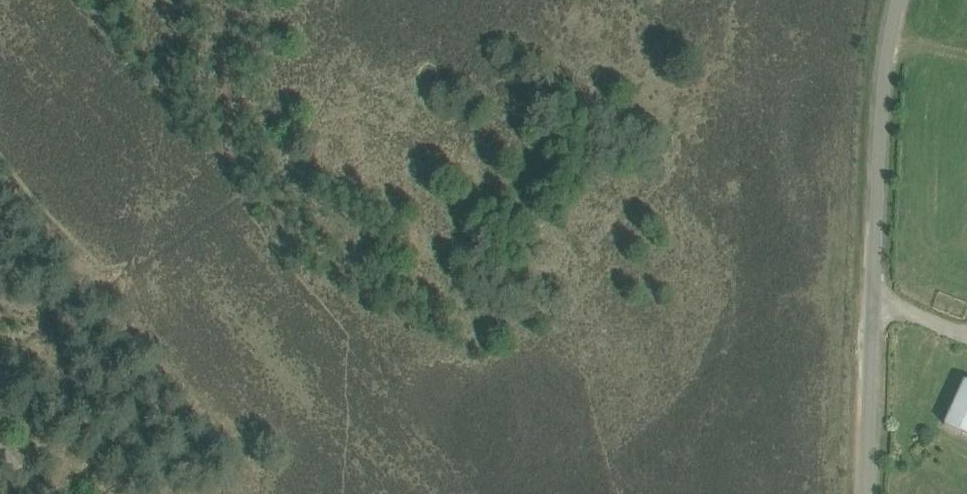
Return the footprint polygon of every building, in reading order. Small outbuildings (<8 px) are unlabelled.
[(965,382),(945,425),(966,435),(966,382),(965,382)]
